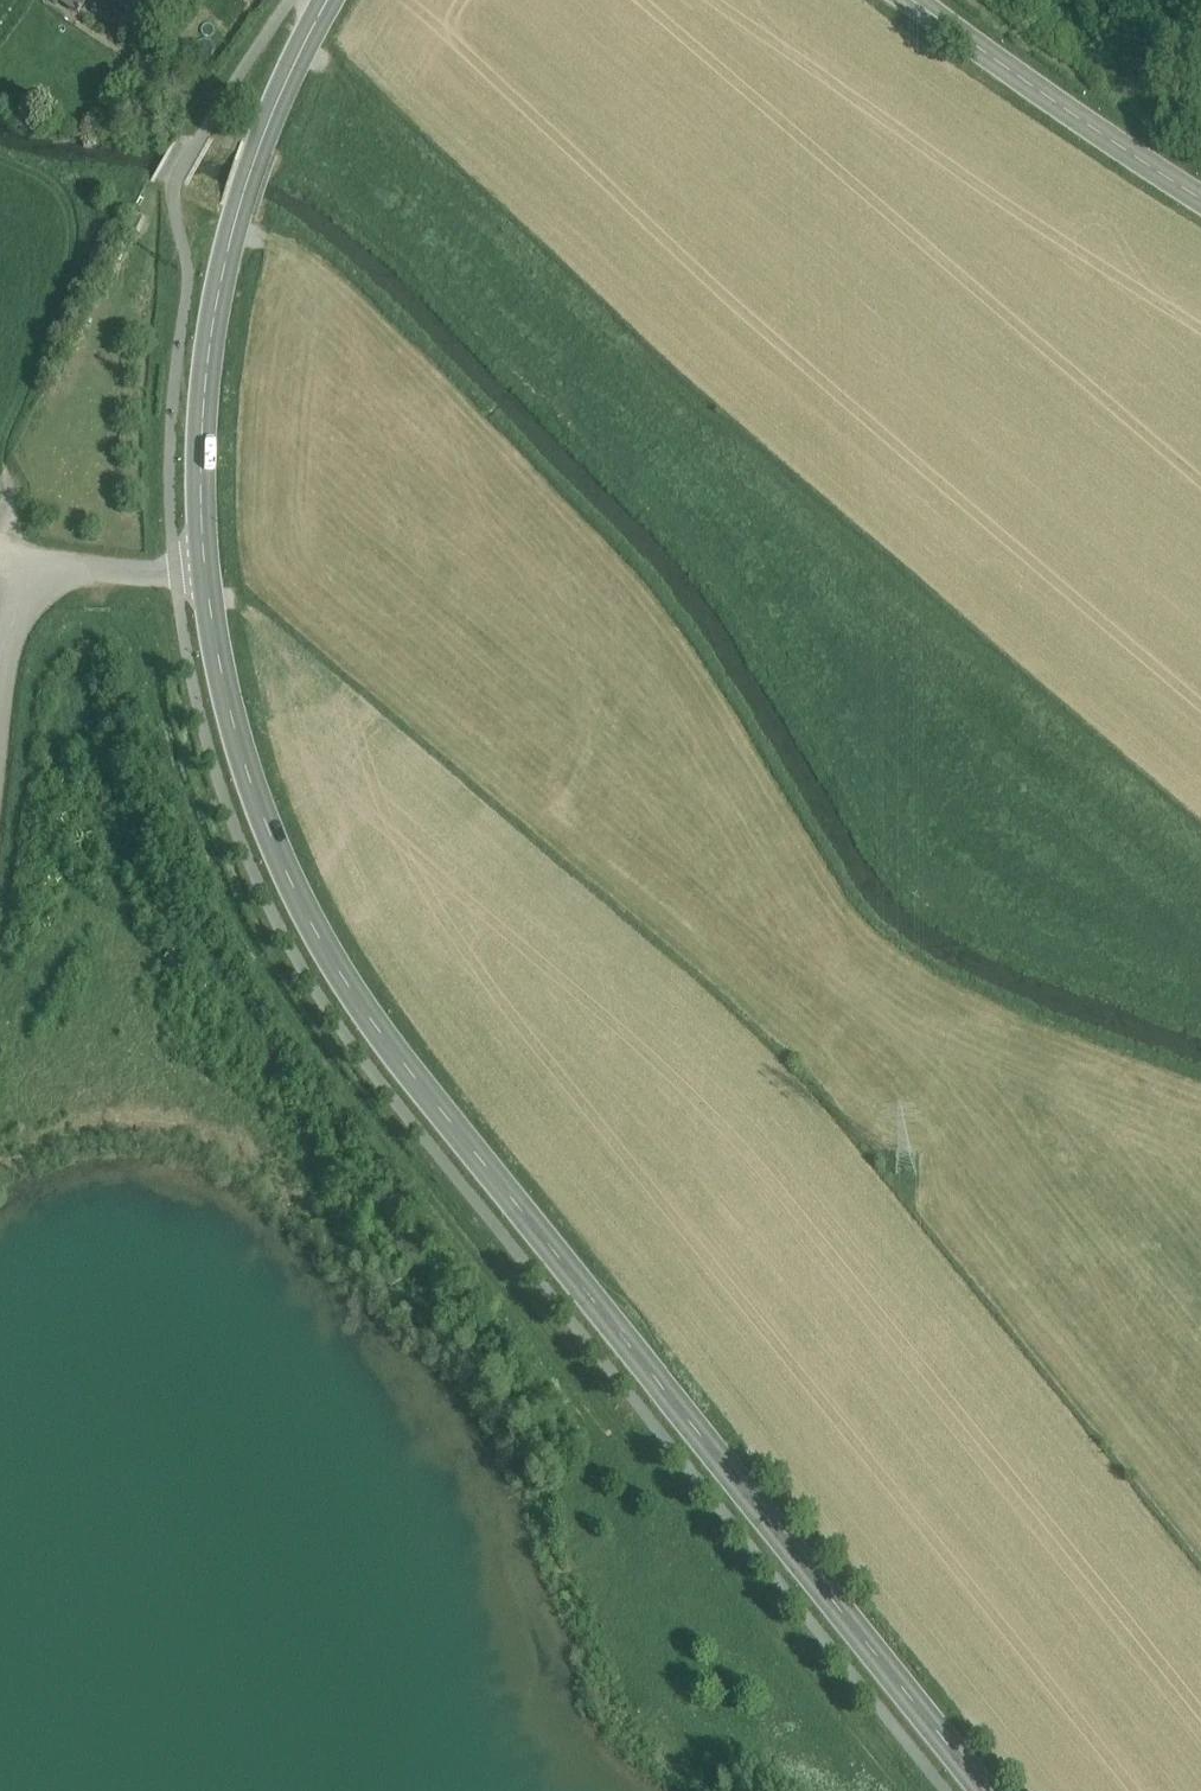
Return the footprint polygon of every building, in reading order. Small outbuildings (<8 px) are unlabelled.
[(69,8),(78,14),(88,0),(74,0),(69,8)]
